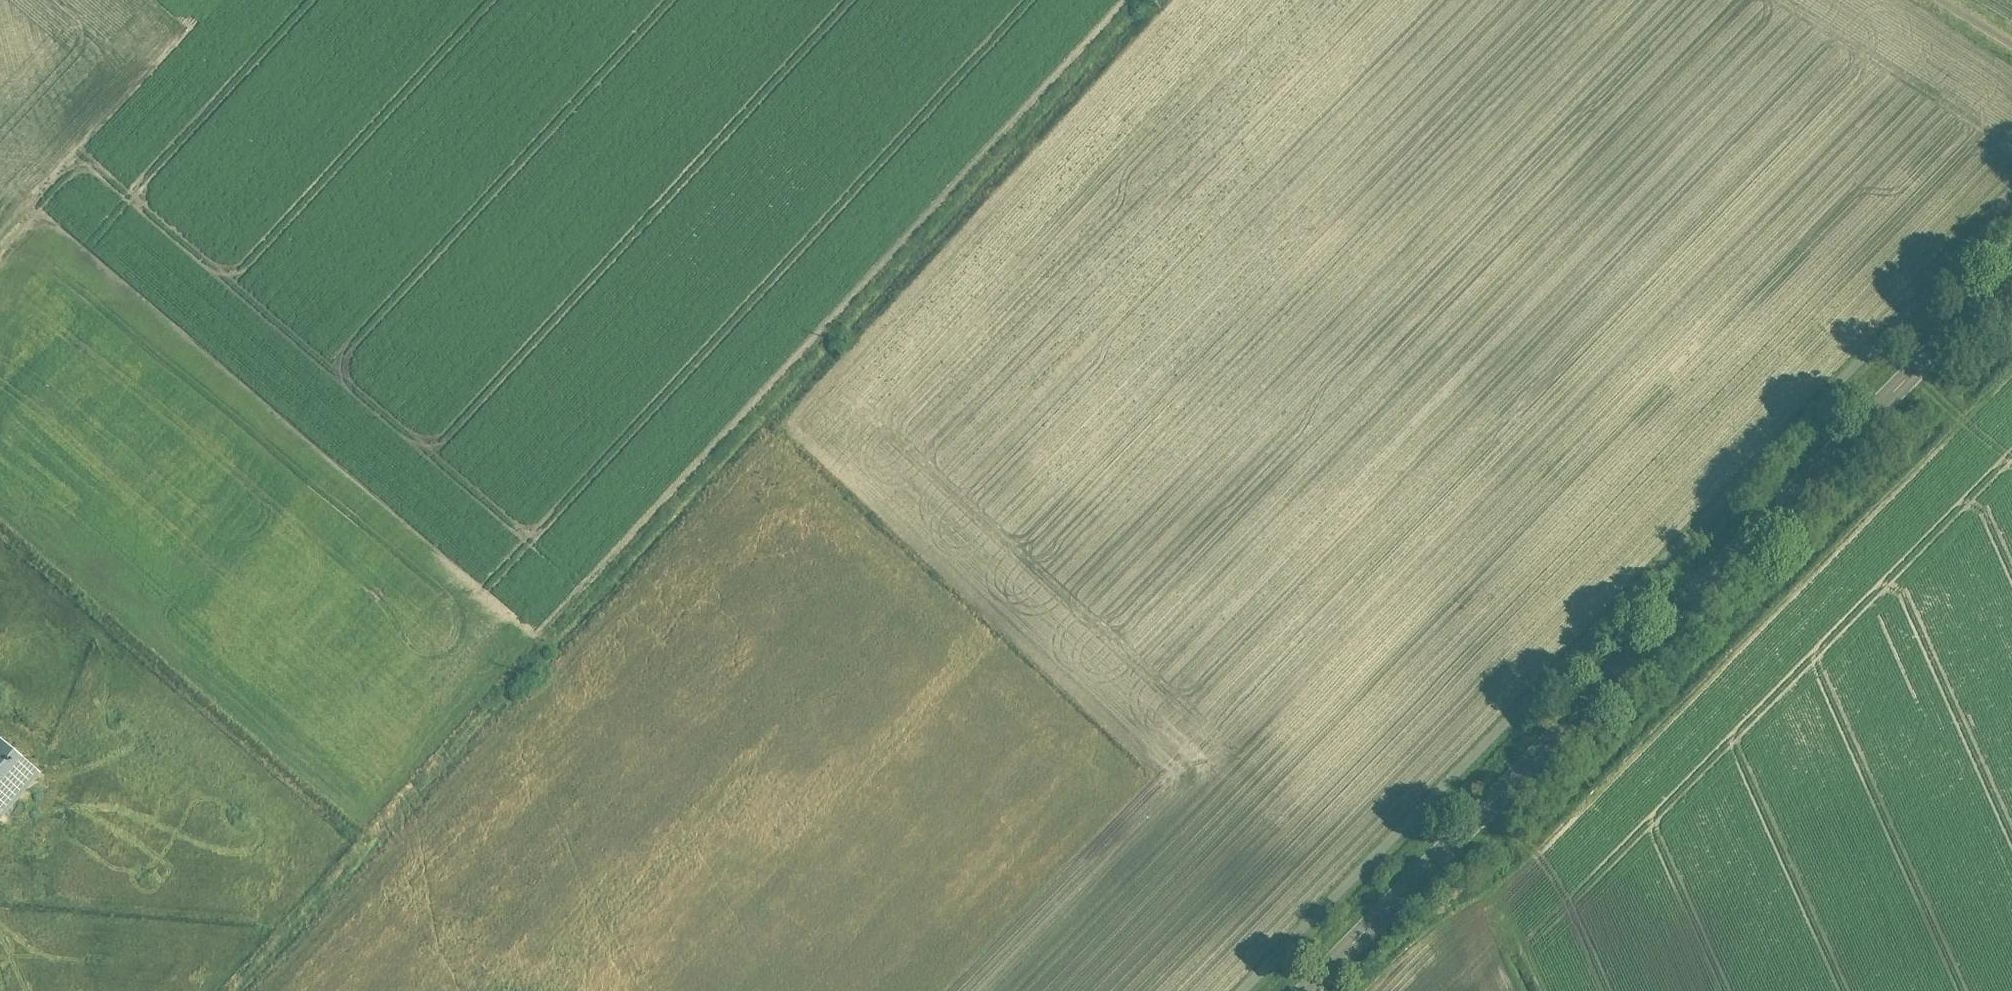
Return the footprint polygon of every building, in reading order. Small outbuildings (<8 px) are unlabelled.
[(0,745),(0,812),(33,773),(0,745)]
